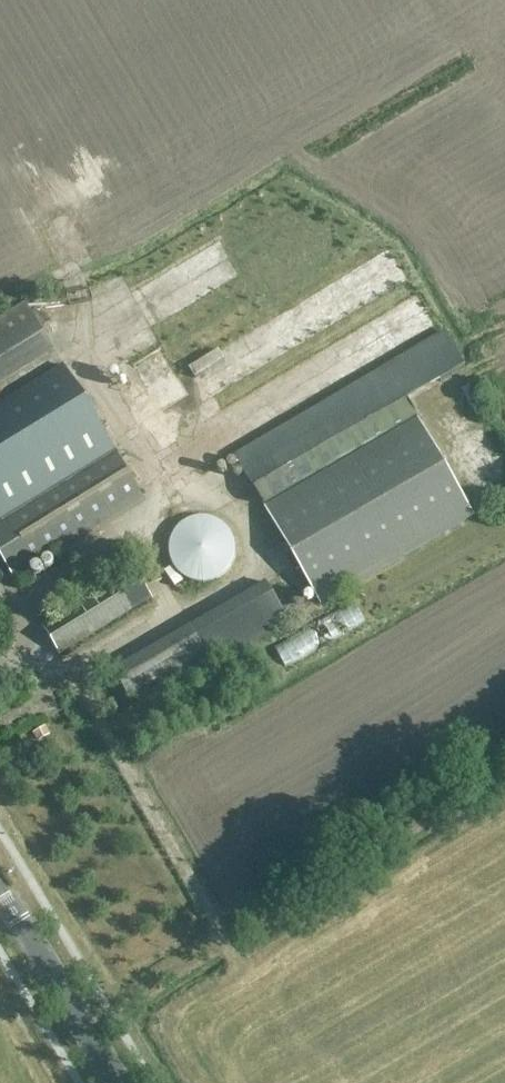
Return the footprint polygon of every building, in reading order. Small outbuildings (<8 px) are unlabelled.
[(116,330),(158,327),(156,293),(113,295),(116,330)] [(371,365),(453,323),(440,297),(358,339),(371,365)] [(25,304),(0,320),(0,379),(52,347),(25,304)] [(231,455),(259,505),(412,421),(403,404),(460,372),(441,338),(231,455)] [(244,340),(211,357),(228,391),(274,369),(264,348),(251,354),(244,340)] [(366,368),(355,350),(297,385),(308,403),(366,368)] [(118,455),(65,368),(0,408),(0,554),(13,576),(142,498),(116,456),(118,455)] [(208,424),(227,405),(202,378),(182,396),(208,424)] [(262,510),(315,605),(467,519),(414,424),(262,510)] [(234,556),(234,553),(234,551),(234,548),(233,545),(232,543),(231,540),(230,538),(228,535),(227,533),(225,531),(223,529),(221,527),(218,526),(216,525),(213,524),(211,523),(208,522),(205,522),(203,522),(197,522),(194,523),(192,524),(189,525),(187,526),(185,527),(182,529),(180,531),(179,533),(177,535),(175,538),(174,540),(173,543),(172,545),(172,548),(171,551),(171,553),(171,556),(172,559),(172,561),(173,564),(174,567),(175,569),(177,571),(179,573),(180,576),(182,577),(185,579),(187,581),(189,582),(192,583),(194,584),(197,584),(200,585),(203,585),(205,585),(208,584),(211,584),(213,583),(216,582),(218,581),(221,579),(223,577),(225,576),(227,574),(228,571),(230,569),(231,567),(232,564),(233,561),(234,559),(234,556)] [(60,656),(133,612),(154,599),(136,571),(116,584),(43,627),(60,656)] [(285,622),(263,584),(113,674),(135,713),(285,622)] [(307,655),(388,616),(379,597),(298,635),(307,655)]
